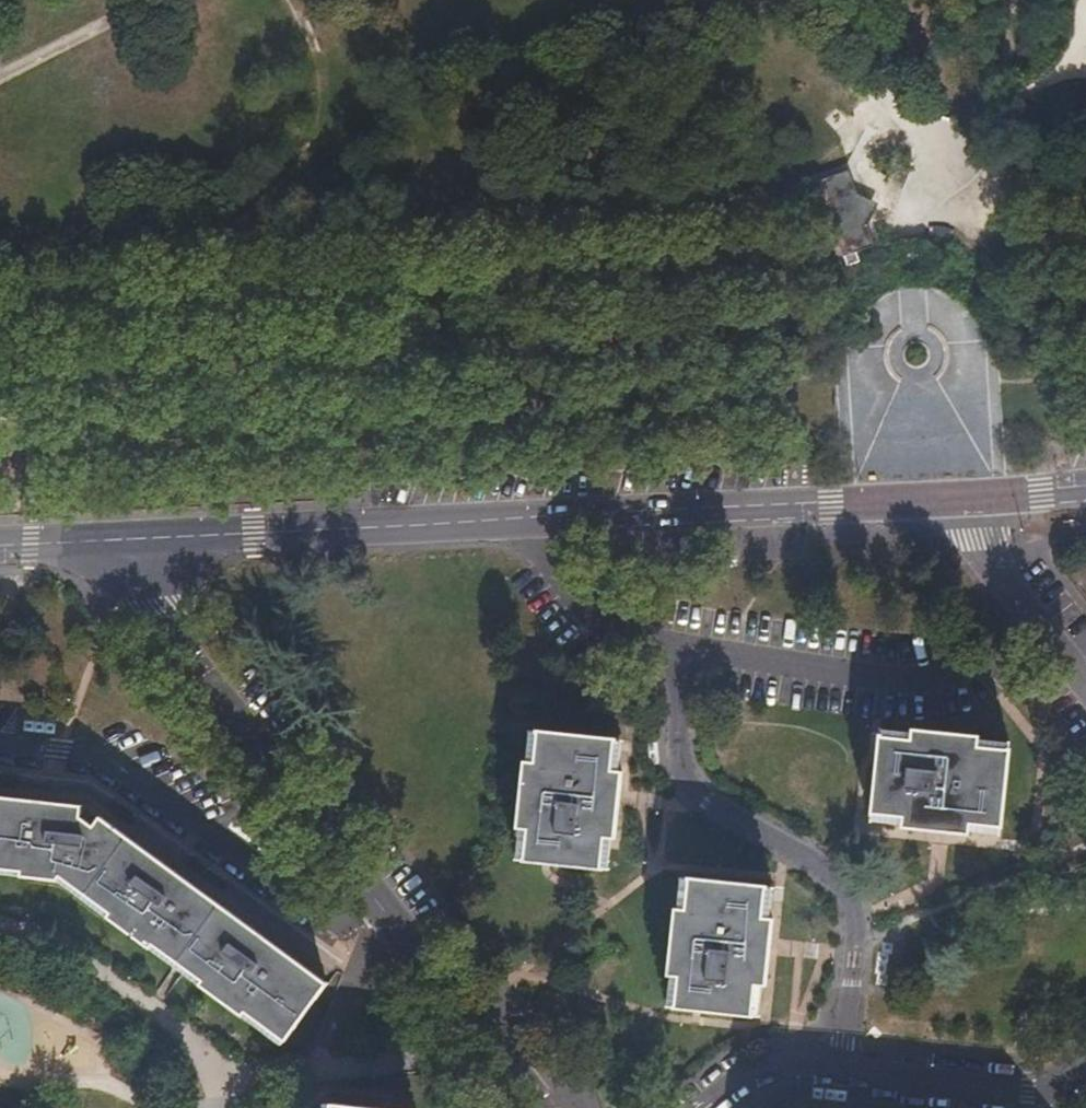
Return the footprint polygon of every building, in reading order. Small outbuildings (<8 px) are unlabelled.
[(841,182),(830,204),(861,192),(841,182)] [(861,192),(830,204),(841,235),(872,224),(861,192)] [(882,202),(861,192),(872,224),(882,202)] [(820,226),(841,235),(830,204),(820,226)] [(862,245),(872,224),(841,235),(862,245)] [(603,867),(607,836),(617,837),(625,773),(615,772),(619,740),(541,730),(537,762),(528,761),(520,826),(529,827),(526,858),(603,867)] [(999,829),(1003,790),(1008,751),(977,747),(977,738),(913,730),(912,739),(881,736),(871,813),(903,818),(901,828),(965,835),(966,826),(999,829)] [(58,878),(240,1012),(243,1008),(283,1036),(323,982),(100,818),(93,827),(78,817),(80,807),(0,799),(0,873),(58,878)] [(715,1065),(746,1068),(750,1037),(734,1035),(736,1015),(755,1017),(760,986),(767,987),(775,922),(767,921),(771,889),(692,880),(687,911),(680,911),(671,976),(680,977),(675,1008),(727,1015),(725,1034),(720,1033),(718,1048),(715,1065)]
